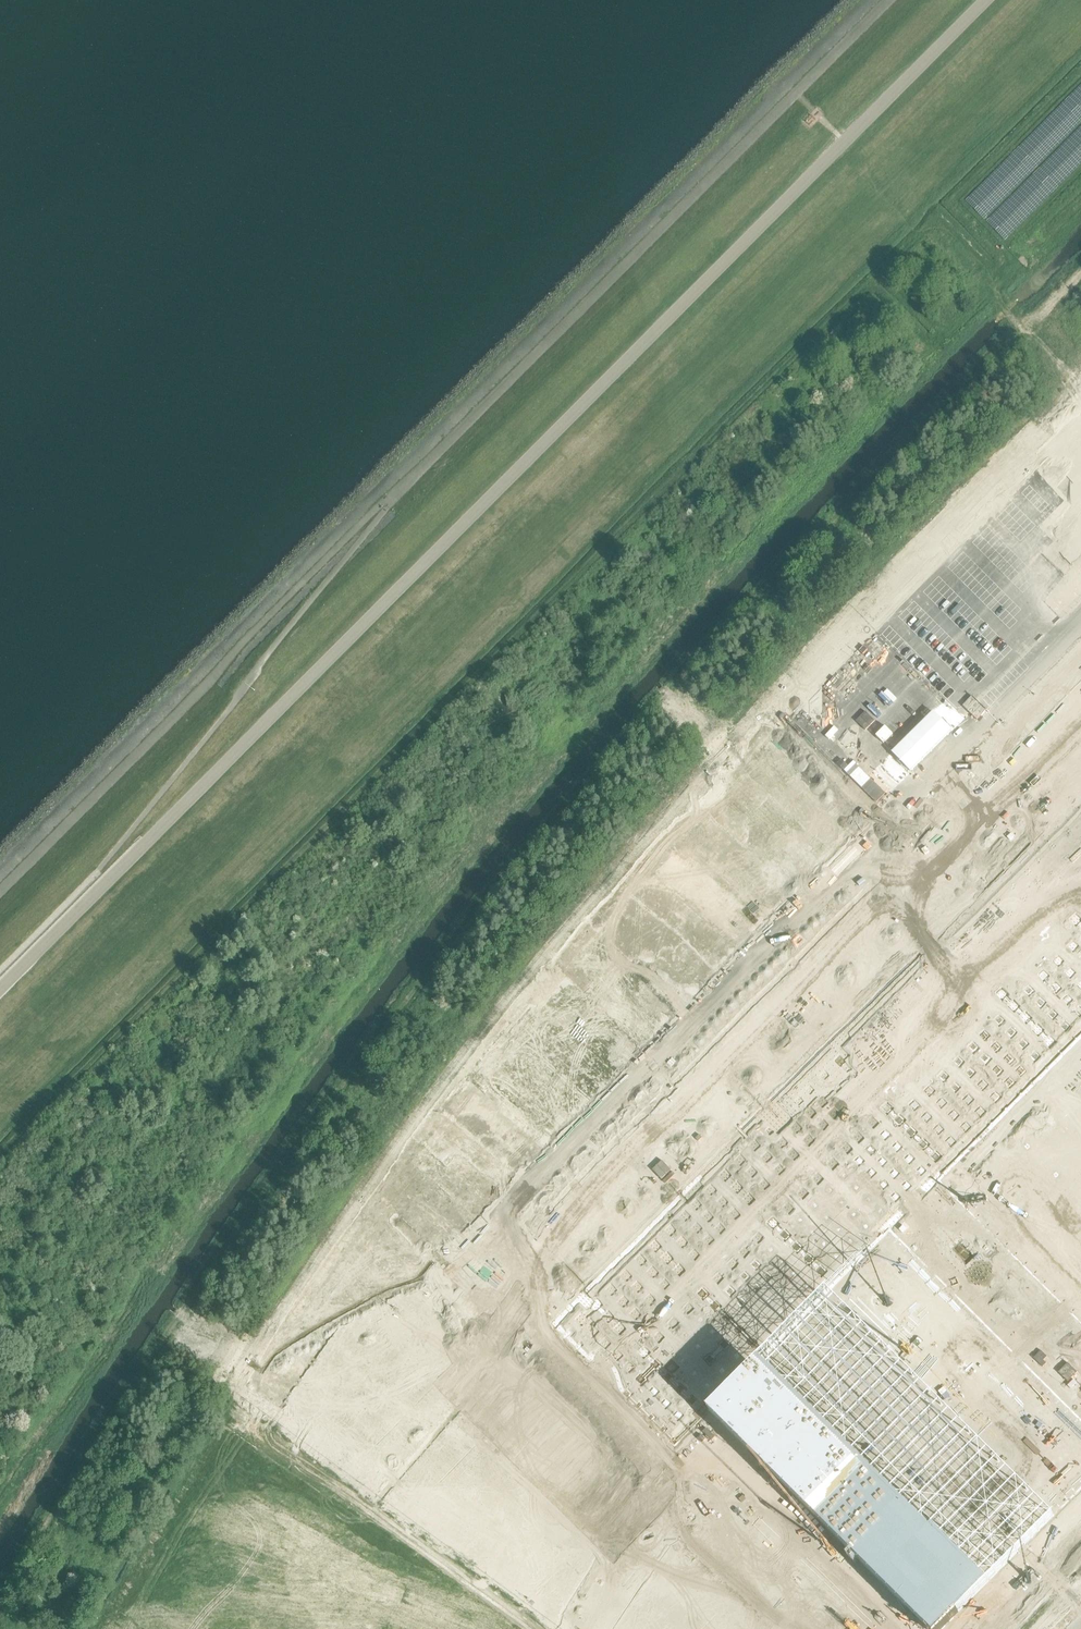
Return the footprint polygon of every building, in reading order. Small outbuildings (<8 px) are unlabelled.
[(555,1322),(677,1443),(709,1411),(928,1628),(948,1628),(1080,1496),(1080,1414),(893,1227),(937,1182),(1080,1325),(1080,793),(555,1322)]
